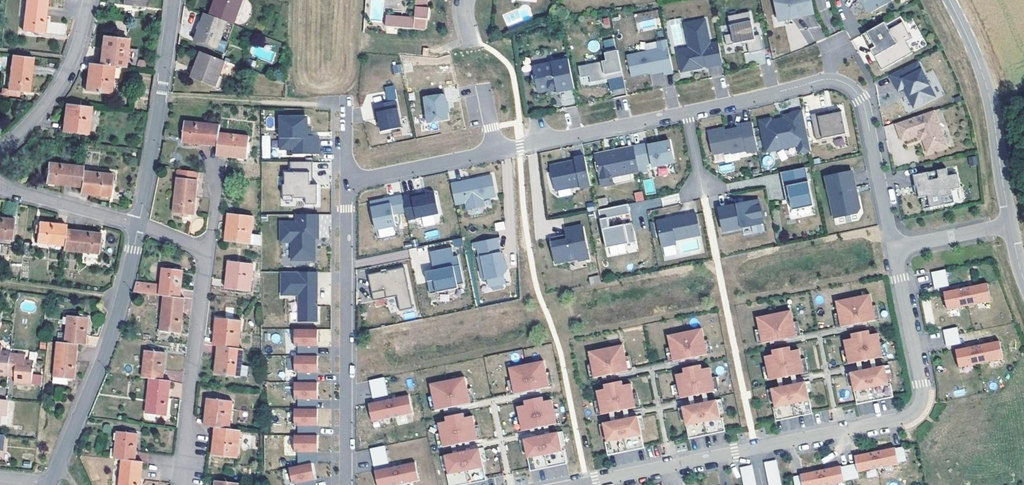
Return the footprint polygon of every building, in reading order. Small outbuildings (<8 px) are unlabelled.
[(22,30),(44,33),(47,0),(26,0),(22,30)] [(209,15),(227,22),(233,24),(243,0),(215,0),(209,15)] [(414,17),(386,15),(385,26),(424,29),(425,18),(428,18),(429,8),(426,7),(426,0),(416,0),(414,17)] [(812,0),(775,0),(779,21),(792,18),(792,16),(798,15),(798,17),(815,14),(812,0)] [(866,3),(864,4),(868,11),(871,12),(891,1),(891,0),(865,0),(866,3)] [(637,31),(660,28),(658,10),(635,13),(637,31)] [(725,34),(727,45),(747,40),(749,52),(764,49),(760,33),(755,35),(750,11),(728,15),(732,33),(725,34)] [(227,22),(209,15),(205,13),(198,31),(194,42),(216,51),(220,40),(227,22)] [(672,47),(686,44),(681,17),(667,20),(672,47)] [(723,63),(719,42),(711,44),(706,19),(685,23),(690,50),(678,53),(682,72),(702,68),(702,65),(707,63),(707,67),(723,63)] [(890,29),(885,21),(862,34),(871,49),(875,47),(878,54),(875,56),(882,70),(914,52),(907,41),(912,38),(903,21),(890,29)] [(52,22),(51,33),(65,34),(66,24),(52,22)] [(102,36),(99,64),(114,66),(124,67),(127,39),(102,36)] [(614,39),(604,41),(606,51),(616,49),(614,39)] [(665,74),(674,72),(667,39),(657,41),(659,49),(628,55),(632,76),(664,70),(665,74)] [(227,42),(220,40),(216,51),(223,53),(227,42)] [(624,76),(618,50),(606,53),(607,60),(581,66),(583,76),(591,75),(593,82),(609,79),(624,76)] [(224,61),(201,52),(191,78),(214,87),(224,61)] [(33,57),(12,55),(8,90),(29,92),(33,57)] [(575,88),(569,59),(533,66),(538,90),(541,92),(548,91),(550,87),(557,86),(557,89),(558,92),(575,88)] [(918,61),(890,75),(899,91),(904,88),(907,87),(911,94),(908,96),(914,108),(936,96),(918,61)] [(111,94),(114,66),(99,64),(88,63),(85,90),(111,94)] [(393,73),(402,72),(402,64),(393,65),(393,73)] [(721,65),(709,68),(710,76),(723,74),(721,65)] [(624,76),(609,79),(611,91),(626,88),(624,76)] [(444,94),(424,98),(429,123),(439,121),(438,120),(449,118),(448,110),(446,102),(444,94)] [(396,101),(374,105),(375,113),(378,112),(380,122),(382,131),(401,128),(396,101)] [(827,103),(810,107),(815,132),(845,126),(841,104),(828,107),(827,103)] [(88,134),(91,107),(65,104),(62,131),(88,134)] [(811,150),(803,110),(792,112),(792,113),(784,115),(784,118),(772,120),(771,118),(760,120),(766,148),(798,142),(800,153),(811,150)] [(935,110),(896,123),(902,141),(919,134),(921,139),(923,139),(928,153),(947,146),(935,110)] [(305,117),(280,117),(280,149),(293,149),(293,154),(319,154),(318,136),(310,136),(307,136),(307,127),(307,119),(305,117)] [(220,126),(185,122),(182,143),(218,147),(219,133),(220,126)] [(759,152),(753,124),(743,126),(743,129),(739,130),(726,132),(726,129),(709,133),(714,156),(729,152),(730,155),(748,152),(748,154),(759,152)] [(249,137),(219,133),(218,147),(217,156),(247,159),(249,137)] [(833,140),(835,147),(845,144),(843,137),(833,140)] [(649,143),(634,146),(638,165),(652,162),(653,166),(674,162),(670,141),(650,145),(649,143)] [(638,165),(634,146),(625,148),(626,150),(606,154),(606,152),(598,153),(596,157),(602,186),(614,184),(612,176),(639,171),(638,165)] [(976,155),(968,157),(969,166),(978,164),(976,155)] [(591,185),(585,156),(575,158),(576,161),(555,165),(552,169),(557,190),(573,187),(573,184),(580,183),(581,188),(591,185)] [(82,171),(83,166),(48,161),(46,183),(80,188),(82,171)] [(313,162),(290,162),(290,172),(285,172),(285,185),(283,185),(283,196),(292,196),(292,199),(306,199),(306,205),(318,205),(318,185),(313,185),(310,185),(310,173),(313,173),(313,162)] [(732,163),(719,166),(721,173),(734,170),(732,163)] [(806,167),(781,172),(787,199),(790,198),(793,210),(814,206),(806,167)] [(947,168),(916,174),(918,184),(916,184),(918,193),(919,197),(922,197),(928,196),(930,207),(954,202),(952,189),(961,187),(958,173),(949,175),(947,168)] [(112,174),(82,171),(80,188),(80,194),(110,197),(112,174)] [(856,187),(853,171),(826,177),(834,217),(858,212),(860,208),(858,196),(854,194),(852,188),(856,187)] [(468,180),(450,184),(455,204),(465,202),(466,210),(483,206),(482,199),(495,196),(491,175),(476,178),(476,180),(469,181),(468,180)] [(198,180),(176,178),(173,213),(194,215),(198,180)] [(653,178),(643,179),(644,194),(655,193),(653,178)] [(425,192),(402,196),(405,212),(407,220),(439,214),(435,193),(426,195),(425,192)] [(635,193),(637,202),(645,200),(644,192),(635,193)] [(402,195),(370,202),(376,230),(396,226),(393,214),(405,212),(402,196),(402,195)] [(928,196),(922,197),(924,208),(930,207),(928,196)] [(647,200),(648,208),(661,205),(660,198),(647,200)] [(764,225),(759,201),(747,204),(747,205),(738,207),(737,206),(719,210),(724,233),(764,225)] [(629,204),(618,206),(620,215),(631,213),(629,204)] [(618,206),(599,209),(607,248),(637,241),(633,222),(610,227),(609,217),(620,215),(618,206)] [(254,217),(228,214),(225,241),(251,244),(254,217)] [(318,214),(296,214),(296,222),(280,222),(280,242),(291,242),(291,260),(315,260),(315,244),(313,244),(313,238),(315,238),(318,238),(318,214)] [(696,214),(657,222),(662,248),(663,248),(676,245),(675,241),(701,236),(696,214)] [(836,225),(851,221),(850,215),(834,219),(836,225)] [(11,240),(13,219),(0,217),(0,239),(11,240)] [(65,229),(66,224),(39,221),(37,243),(63,246),(65,229)] [(504,221),(494,223),(495,230),(505,229),(504,221)] [(590,258),(583,226),(575,228),(575,226),(568,228),(569,233),(567,234),(551,237),(556,263),(579,258),(579,260),(590,258)] [(63,246),(63,250),(98,254),(100,233),(65,229),(63,246)] [(425,240),(438,239),(438,230),(425,231),(425,240)] [(497,238),(476,243),(477,247),(479,257),(478,257),(482,280),(487,279),(489,286),(505,283),(503,275),(507,267),(503,264),(501,251),(500,251),(497,238)] [(676,245),(663,248),(665,258),(678,255),(676,245)] [(426,275),(430,294),(458,288),(458,285),(464,284),(458,256),(454,257),(452,248),(430,252),(434,270),(435,273),(426,275)] [(254,264),(229,262),(226,289),(251,291),(254,264)] [(382,272),(369,275),(373,293),(385,290),(387,298),(397,296),(401,311),(413,308),(405,267),(388,271),(388,272),(382,273),(382,272)] [(183,271),(161,268),(160,286),(159,295),(163,296),(180,298),(183,271)] [(947,268),(932,271),(935,288),(950,285),(947,268)] [(316,272),(282,272),(282,295),(299,295),(299,322),(317,322),(317,306),(312,306),(312,301),(314,301),(314,288),(316,288),(316,272)] [(599,275),(588,277),(590,284),(600,282),(599,275)] [(987,282),(943,291),(946,308),(990,299),(987,282)] [(135,283),(133,293),(159,295),(160,286),(135,283)] [(385,290),(373,293),(374,300),(387,298),(385,290)] [(872,293),(837,301),(839,313),(842,327),(877,320),(874,306),(872,293)] [(155,297),(148,296),(146,306),(154,307),(155,297)] [(185,298),(180,298),(163,296),(160,331),(181,333),(185,298)] [(792,310),(757,317),(760,329),(763,343),(798,336),(795,322),(792,310)] [(59,332),(58,342),(79,344),(86,345),(89,318),(68,316),(66,333),(59,332)] [(242,321),(216,318),(213,346),(218,346),(239,349),(242,321)] [(958,325),(944,328),(947,345),(962,342),(958,325)] [(703,328),(668,335),(671,347),(674,361),(709,354),(706,340),(703,328)] [(318,329),(295,329),(295,346),(298,346),(298,356),(314,356),(314,343),(318,343),(318,329)] [(853,338),(845,340),(846,349),(849,364),(884,357),(882,342),(880,333),(871,334),(870,330),(852,334),(853,338)] [(998,340),(955,348),(958,365),(1002,356),(998,340)] [(74,379),(79,344),(58,342),(53,382),(66,383),(68,382),(69,378),(74,379)] [(624,344),(589,351),(592,363),(595,377),(629,370),(626,356),(624,344)] [(11,354),(2,353),(2,346),(0,346),(0,375),(9,376),(11,354)] [(239,349),(218,346),(215,374),(241,377),(244,349),(239,349)] [(774,354),(765,356),(767,366),(770,380),(805,372),(802,359),(800,349),(792,351),(791,346),(773,350),(774,354)] [(166,353),(145,351),(142,377),(150,378),(163,380),(166,353)] [(27,356),(11,354),(9,376),(16,376),(15,381),(32,383),(34,363),(26,363),(27,356)] [(298,356),(295,356),(295,373),(298,373),(298,382),(314,382),(314,370),(318,370),(318,356),(314,356),(298,356)] [(511,380),(514,394),(549,387),(546,373),(543,360),(509,368),(511,380)] [(685,372),(676,374),(679,384),(681,398),(716,391),(713,377),(711,367),(703,369),(702,364),(684,368),(685,372)] [(886,365),(851,372),(854,386),(858,404),(894,397),(892,383),(890,383),(889,379),(886,365)] [(433,396),(436,410),(470,403),(467,389),(465,377),(430,384),(433,396)] [(171,381),(163,380),(150,378),(146,414),(167,416),(171,381)] [(384,378),(370,381),(372,393),(387,389),(384,378)] [(606,388),(597,390),(599,400),(602,414),(637,407),(634,393),(632,383),(624,385),(623,380),(605,384),(606,388)] [(298,382),(295,382),(295,399),(298,399),(298,409),(314,409),(314,396),(318,396),(318,382),(314,382),(298,382)] [(807,382),(772,389),(775,403),(776,407),(774,407),(777,421),(813,413),(810,396),(807,382)] [(409,395),(368,404),(372,422),(413,413),(409,395)] [(519,417),(522,430),(557,423),(554,409),(552,400),(543,401),(542,397),(524,401),(525,405),(517,407),(519,417)] [(233,402),(207,399),(204,427),(210,427),(214,428),(230,429),(233,402)] [(718,400),(683,407),(686,421),(690,438),(726,431),(723,417),(722,418),(721,414),(718,400)] [(298,409),(295,409),(295,426),(298,426),(298,435),(314,435),(314,423),(318,423),(318,409),(314,409),(298,409)] [(440,433),(443,447),(478,439),(475,425),(473,416),(465,417),(464,413),(446,417),(447,421),(438,423),(440,433)] [(606,441),(609,455),(645,448),(641,430),(639,416),(638,415),(604,423),(607,437),(608,441),(606,441)] [(241,431),(230,429),(214,428),(212,455),(238,458),(241,431)] [(135,461),(138,434),(117,432),(117,433),(114,433),(113,440),(116,440),(115,450),(111,449),(110,459),(119,459),(122,459),(135,461)] [(558,432),(524,439),(527,453),(530,471),(567,463),(564,450),(562,450),(561,446),(558,432)] [(298,435),(295,435),(295,452),(298,452),(298,466),(312,463),(314,463),(314,449),(318,449),(318,435),(314,435),(298,435)] [(370,449),(374,466),(389,463),(385,446),(370,449)] [(794,476),(795,484),(832,484),(845,482),(861,479),(859,472),(900,464),(900,463),(908,462),(904,446),(896,448),(896,447),(855,455),(857,463),(842,466),(842,465),(801,474),(794,476)] [(449,484),(462,484),(487,480),(483,462),(480,448),(445,455),(448,469),(449,474),(447,474),(449,484)] [(135,461),(122,459),(119,484),(141,484),(143,462),(135,461)] [(768,462),(772,484),(782,484),(777,460),(768,462)] [(378,484),(397,484),(419,480),(416,462),(375,471),(378,484)] [(289,468),(293,484),(296,484),(312,484),(311,477),(315,477),(312,463),(298,466),(289,468)] [(751,465),(742,467),(746,484),(755,484),(751,465)]
